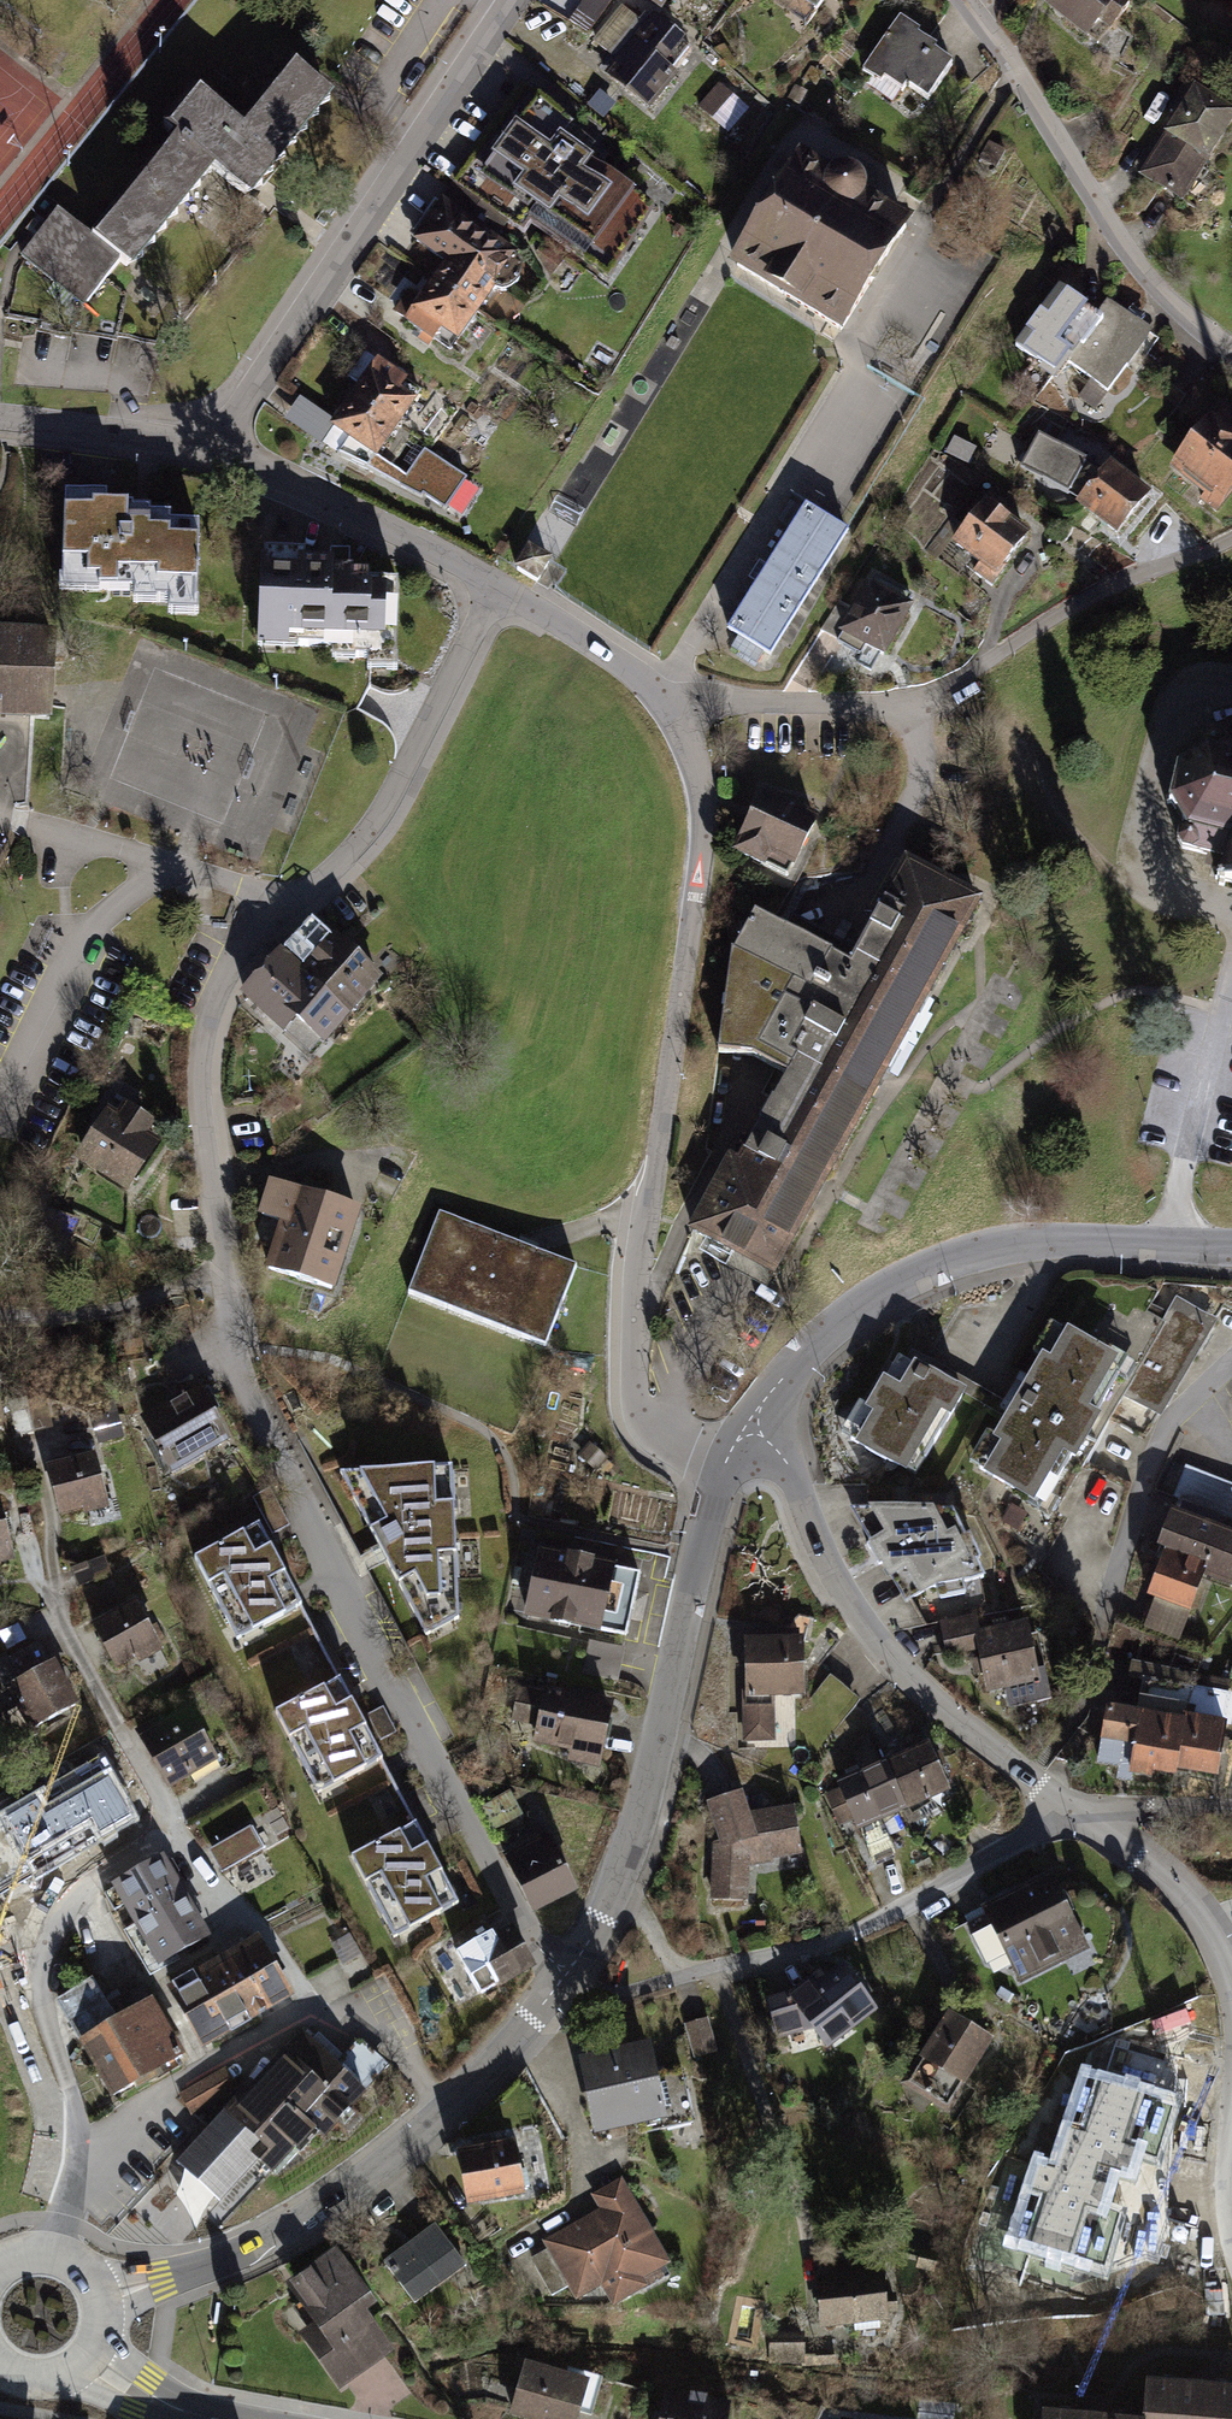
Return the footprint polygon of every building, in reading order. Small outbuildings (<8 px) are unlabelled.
[(577,12),(595,24),(610,0),(585,0),(577,12)] [(818,18),(832,0),(796,0),(818,18)] [(1120,0),(1059,0),(1048,14),(1095,52),(1130,8),(1120,0)] [(697,54),(654,18),(603,79),(647,115),(697,54)] [(959,67),(899,25),(865,73),(925,116),(959,67)] [(333,97),(297,67),(241,133),(198,98),(169,134),(179,142),(95,244),(64,219),(26,265),(83,311),(124,261),(134,269),(216,170),(250,198),(333,97)] [(607,282),(653,209),(585,158),(595,144),(520,81),(447,180),(513,226),(517,218),(607,282)] [(718,84),(698,108),(728,135),(749,110),(718,84)] [(1189,204),(1231,133),(1231,118),(1190,92),(1140,173),(1189,204)] [(807,169),(730,279),(844,358),(921,247),(807,169)] [(519,262),(438,209),(412,249),(443,270),(409,320),(459,353),(519,262)] [(1100,320),(1058,290),(1011,354),(1054,385),(1065,368),(1100,320)] [(1150,333),(1111,305),(1100,320),(1065,368),(1104,396),(1150,333)] [(426,393),(380,360),(330,429),(350,441),(339,455),(422,499),(425,496),(447,510),(468,478),(426,450),(407,477),(380,459),(426,393)] [(1221,418),(1178,468),(1231,514),(1231,427),(1221,418)] [(1087,463),(1039,436),(1020,469),(1068,496),(1087,463)] [(1156,505),(1117,472),(1081,514),(1119,547),(1156,505)] [(806,505),(727,633),(768,659),(848,533),(806,505)] [(142,508),(67,509),(69,604),(168,603),(168,624),(202,624),(201,537),(143,538),(142,508)] [(1036,546),(988,509),(958,547),(1006,584),(1036,546)] [(531,549),(517,572),(541,586),(555,562),(531,549)] [(318,553),(266,552),(263,648),(393,652),(395,592),(359,591),(359,570),(317,569),(318,553)] [(915,615),(870,592),(843,645),(889,668),(915,615)] [(53,728),(58,641),(0,638),(0,725),(53,728)] [(1196,750),(1176,819),(1224,833),(1211,876),(1231,882),(1231,761),(1196,750)] [(817,821),(765,795),(737,851),(790,877),(817,821)] [(696,1231),(770,1272),(979,902),(908,863),(850,966),(755,913),(733,952),(750,962),(742,975),(747,978),(723,1020),(793,1059),(696,1231)] [(382,992),(317,928),(246,1001),(311,1064),(382,992)] [(115,1115),(78,1167),(129,1203),(166,1151),(115,1115)] [(357,1216),(298,1196),(270,1279),(330,1299),(357,1216)] [(550,1345),(581,1269),(441,1212),(410,1288),(550,1345)] [(1225,1327),(1182,1300),(1130,1382),(1174,1409),(1225,1327)] [(1124,1371),(1052,1328),(964,1477),(1035,1519),(1124,1371)] [(965,1399),(892,1359),(845,1444),(918,1484),(965,1399)] [(204,1391),(140,1424),(169,1479),(233,1446),(204,1391)] [(98,1461),(51,1472),(63,1525),(110,1514),(98,1461)] [(458,1610),(451,1467),(375,1471),(375,1486),(352,1498),(413,1612),(458,1610)] [(17,1563),(1,1503),(0,1503),(0,1567),(17,1563)] [(965,1530),(953,1504),(850,1505),(870,1538),(867,1541),(879,1562),(883,1560),(907,1599),(935,1582),(986,1572),(977,1555),(983,1553),(970,1529),(965,1530)] [(1150,1608),(1201,1628),(1220,1580),(1231,1585),(1231,1539),(1172,1515),(1156,1556),(1169,1561),(1150,1608)] [(272,1534),(206,1569),(250,1650),(315,1615),(272,1534)] [(644,1575),(544,1552),(535,1593),(529,1615),(630,1638),(644,1575)] [(140,1609),(94,1631),(118,1680),(163,1659),(140,1609)] [(983,1657),(991,1698),(1043,1689),(1033,1633),(1002,1639),(1005,1653),(983,1657)] [(42,1642),(9,1660),(21,1682),(54,1665),(42,1642)] [(810,1644),(743,1646),(745,1747),(781,1747),(781,1710),(811,1710),(810,1644)] [(39,1738),(82,1713),(55,1668),(13,1694),(39,1738)] [(616,1710),(522,1688),(513,1725),(541,1732),(538,1745),(604,1761),(616,1710)] [(354,1691),(289,1726),(334,1810),(399,1775),(354,1691)] [(1122,1708),(1111,1770),(1231,1791),(1231,1788),(1231,1728),(1122,1708)] [(200,1726),(150,1752),(172,1795),(222,1769),(200,1726)] [(879,1757),(901,1808),(944,1785),(920,1739),(879,1757)] [(879,1757),(828,1780),(850,1831),(901,1808),(879,1757)] [(149,1836),(109,1762),(69,1783),(79,1802),(26,1831),(49,1874),(96,1849),(103,1861),(149,1836)] [(735,1786),(701,1798),(711,1839),(706,1899),(740,1899),(742,1861),(797,1850),(789,1802),(754,1807),(750,1834),(735,1786)] [(580,1899),(552,1833),(504,1853),(532,1919),(580,1899)] [(245,1839),(213,1855),(225,1879),(257,1863),(245,1839)] [(434,1842),(368,1876),(410,1956),(475,1922),(434,1842)] [(158,1979),(213,1948),(168,1868),(113,1899),(158,1979)] [(1043,1870),(959,1914),(962,1921),(956,1924),(986,1976),(1005,1965),(1014,1983),(1086,1946),(1043,1870)] [(505,1935),(467,1954),(491,2002),(538,1979),(520,1944),(512,1948),(505,1935)] [(261,1945),(198,1979),(229,2037),(293,2002),(261,1945)] [(871,2008),(835,1964),(818,1976),(813,1971),(782,1992),(760,1998),(773,2035),(806,2028),(818,2048),(871,2008)] [(988,2037),(942,2010),(894,2081),(942,2111),(988,2037)] [(188,2072),(154,2014),(91,2050),(124,2108),(188,2072)] [(301,2030),(174,2162),(218,2202),(257,2161),(275,2175),(318,2133),(321,2137),(366,2091),(301,2030)] [(640,2044),(577,2055),(588,2124),(652,2113),(640,2044)] [(1127,2139),(1056,2116),(1029,2200),(1038,2206),(1097,2202),(1127,2139)] [(511,2138),(458,2147),(467,2204),(521,2195),(511,2138)] [(593,2208),(534,2239),(565,2297),(594,2281),(605,2306),(640,2286),(636,2279),(662,2265),(613,2177),(585,2192),(593,2208)] [(1097,2202),(1038,2206),(1022,2257),(1042,2261),(1039,2277),(1111,2300),(1137,2215),(1097,2202)] [(436,2223),(387,2256),(423,2307),(465,2278),(471,2273),(436,2223)] [(932,2252),(917,2250),(909,2267),(926,2270),(932,2252)] [(338,2251),(287,2286),(315,2326),(299,2337),(340,2397),(393,2361),(368,2324),(382,2314),(338,2251)] [(876,2271),(808,2276),(812,2323),(879,2318),(876,2271)] [(833,2363),(832,2355),(798,2357),(798,2330),(762,2332),(763,2362),(796,2365),(833,2363)] [(534,2370),(519,2418),(587,2418),(596,2389),(534,2370)] [(1151,2383),(1148,2418),(1231,2418),(1231,2390),(1151,2383)] [(666,2396),(664,2418),(741,2418),(743,2403),(666,2396)]
